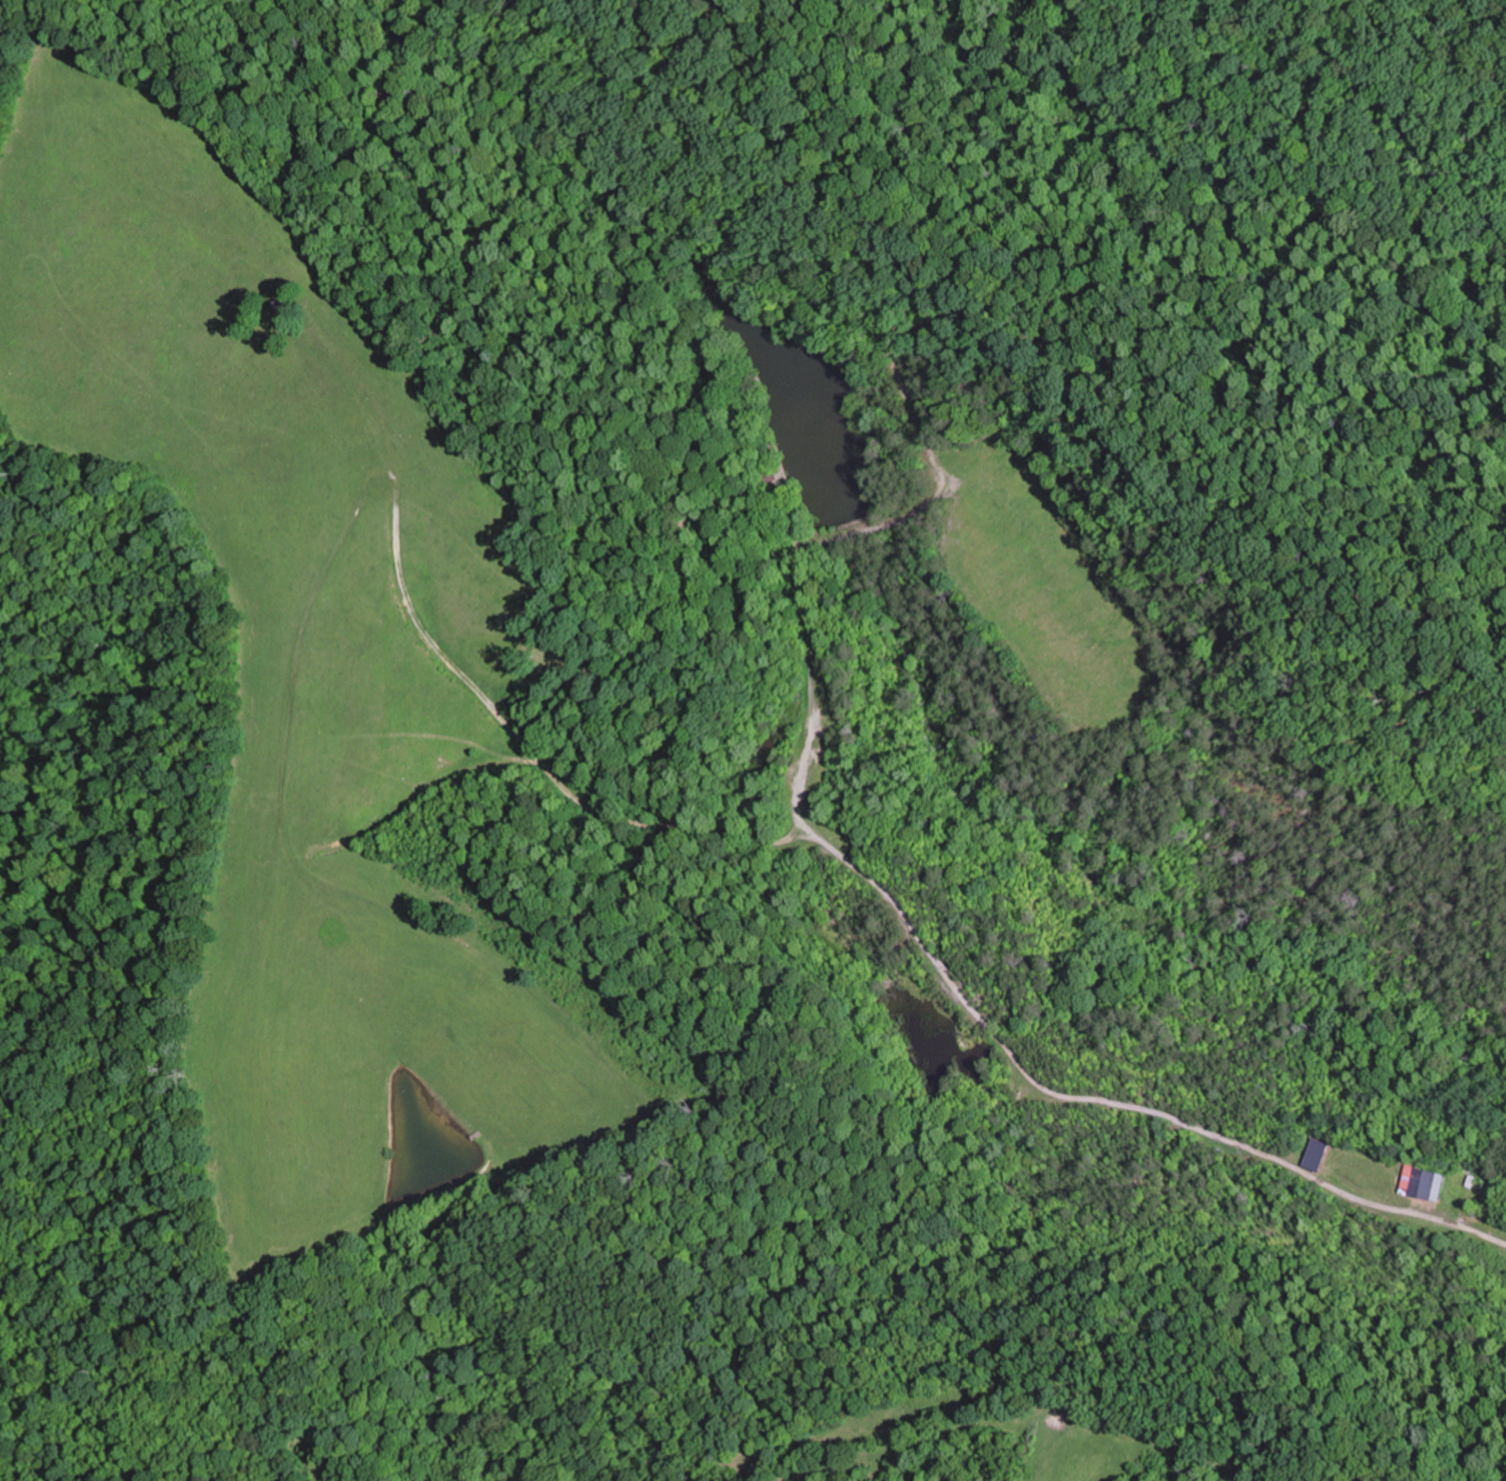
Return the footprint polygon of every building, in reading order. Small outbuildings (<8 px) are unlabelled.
[(1302,1166),(1318,1173),(1331,1144),(1314,1137),(1302,1166)] [(1446,1175),(1407,1165),(1400,1192),(1439,1202),(1446,1175)]
